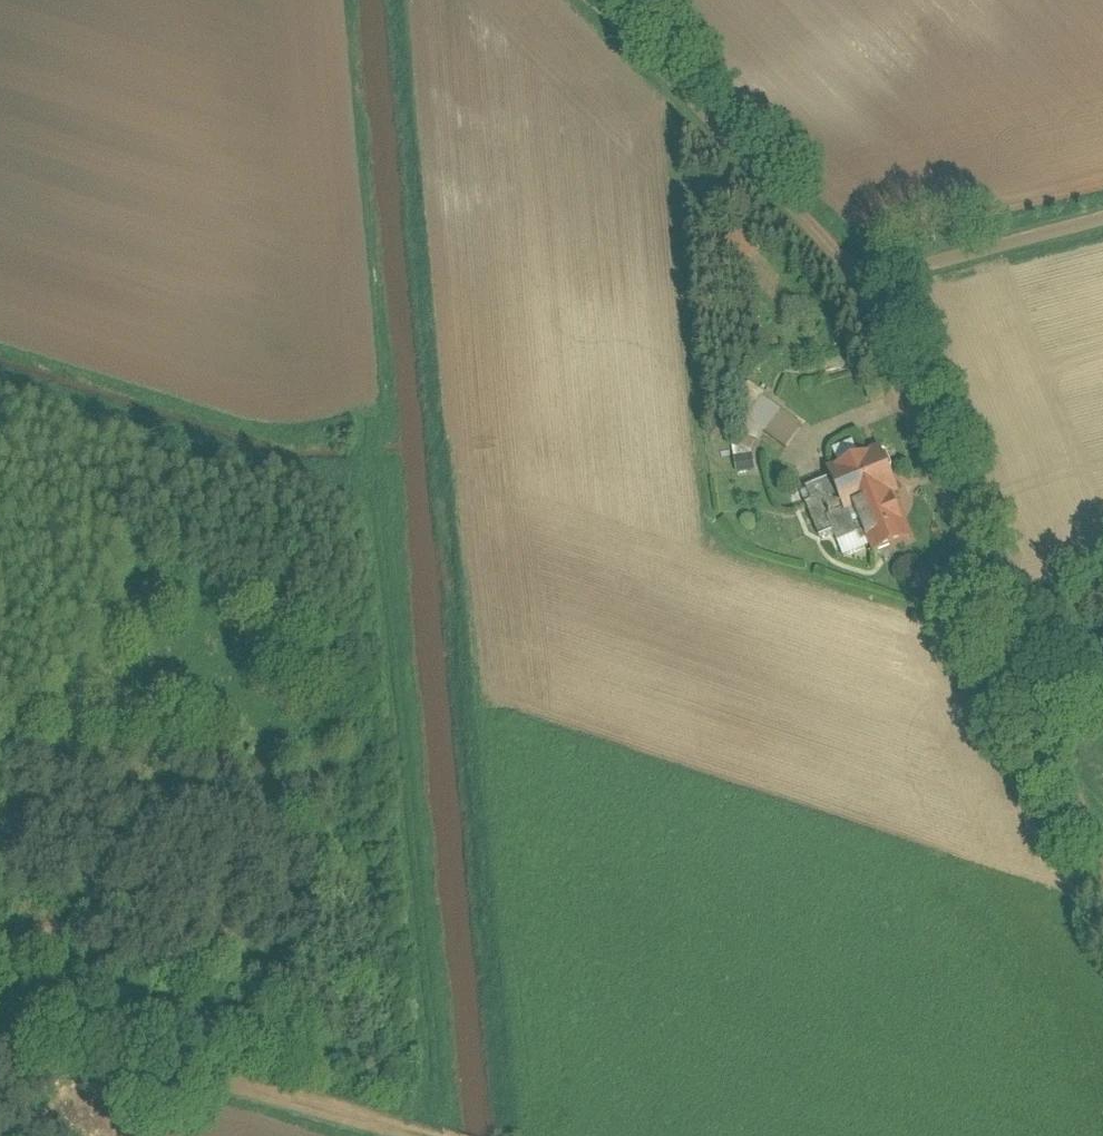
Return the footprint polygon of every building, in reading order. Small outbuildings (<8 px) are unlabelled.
[(785,450),(802,427),(748,387),(733,407),(744,416),(736,427),(744,434),(733,449),(744,457),(762,433),(785,450)] [(912,542),(877,451),(825,471),(842,518),(849,515),(861,544),(866,542),(871,557),(912,542)] [(735,474),(753,472),(752,456),(733,458),(735,474)]
